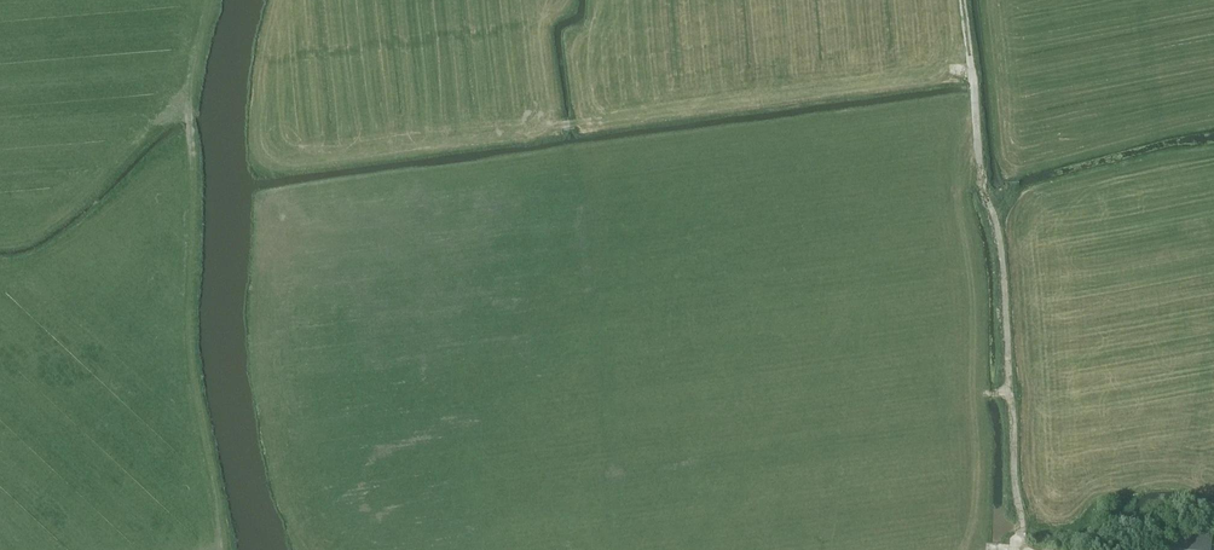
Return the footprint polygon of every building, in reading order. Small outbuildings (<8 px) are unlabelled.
[(1172,549),(1211,549),(1212,539),(1173,535),(1172,549)]
